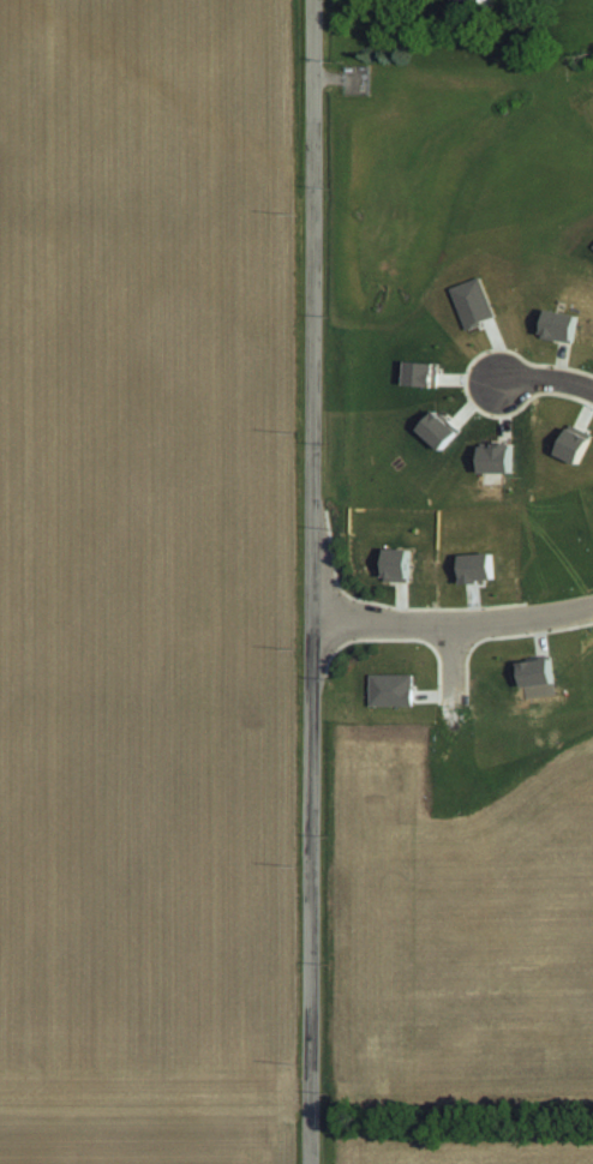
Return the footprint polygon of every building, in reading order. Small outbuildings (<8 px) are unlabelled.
[(498,318),(483,277),(453,288),(468,328),(498,318)] [(581,315),(549,309),(545,336),(577,341),(581,315)] [(440,363),(409,363),(408,386),(439,387),(440,363)] [(463,432),(438,410),(421,428),(446,451),(463,432)] [(581,465),(592,442),(592,439),(570,427),(557,453),(581,465)] [(516,446),(482,446),(481,473),(516,474),(516,446)] [(414,581),(413,550),(389,550),(389,581),(414,581)] [(464,555),(465,583),(497,582),(497,554),(464,555)] [(519,664),(523,689),(557,684),(554,659),(519,664)] [(414,674),(371,674),(371,706),(414,706),(414,674)]
